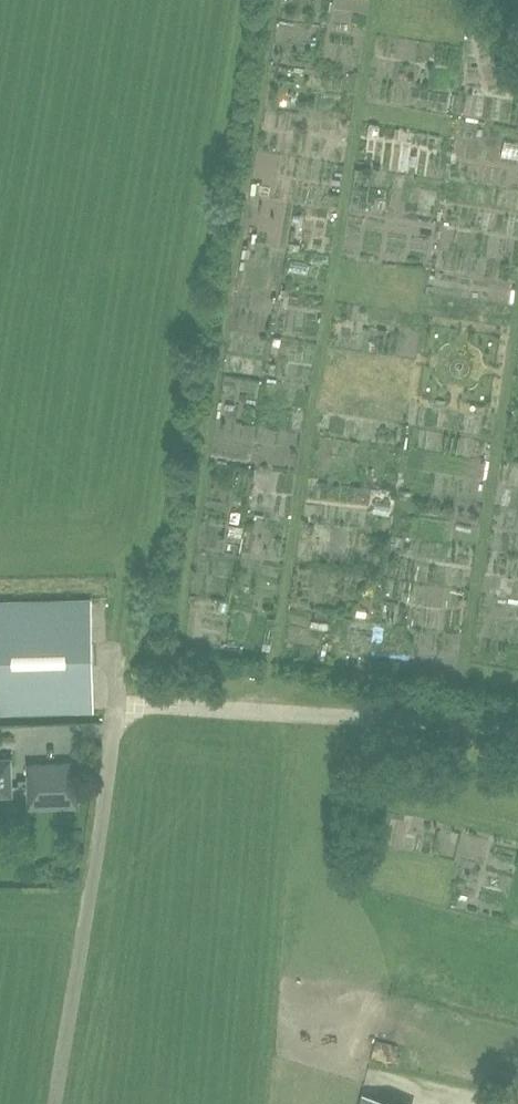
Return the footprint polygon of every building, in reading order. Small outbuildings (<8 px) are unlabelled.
[(396,77),(395,61),(381,61),(382,78),(396,77)] [(515,578),(500,576),(497,596),(513,598),(510,618),(517,619),(517,597),(513,596),(515,578)] [(0,602),(0,714),(93,712),(90,600),(0,602)] [(333,646),(334,613),(306,613),(305,646),(333,646)] [(0,760),(0,795),(11,795),(10,760),(0,760)] [(77,764),(28,765),(28,795),(77,794),(77,764)] [(362,1093),(359,1103),(408,1103),(362,1093)]
